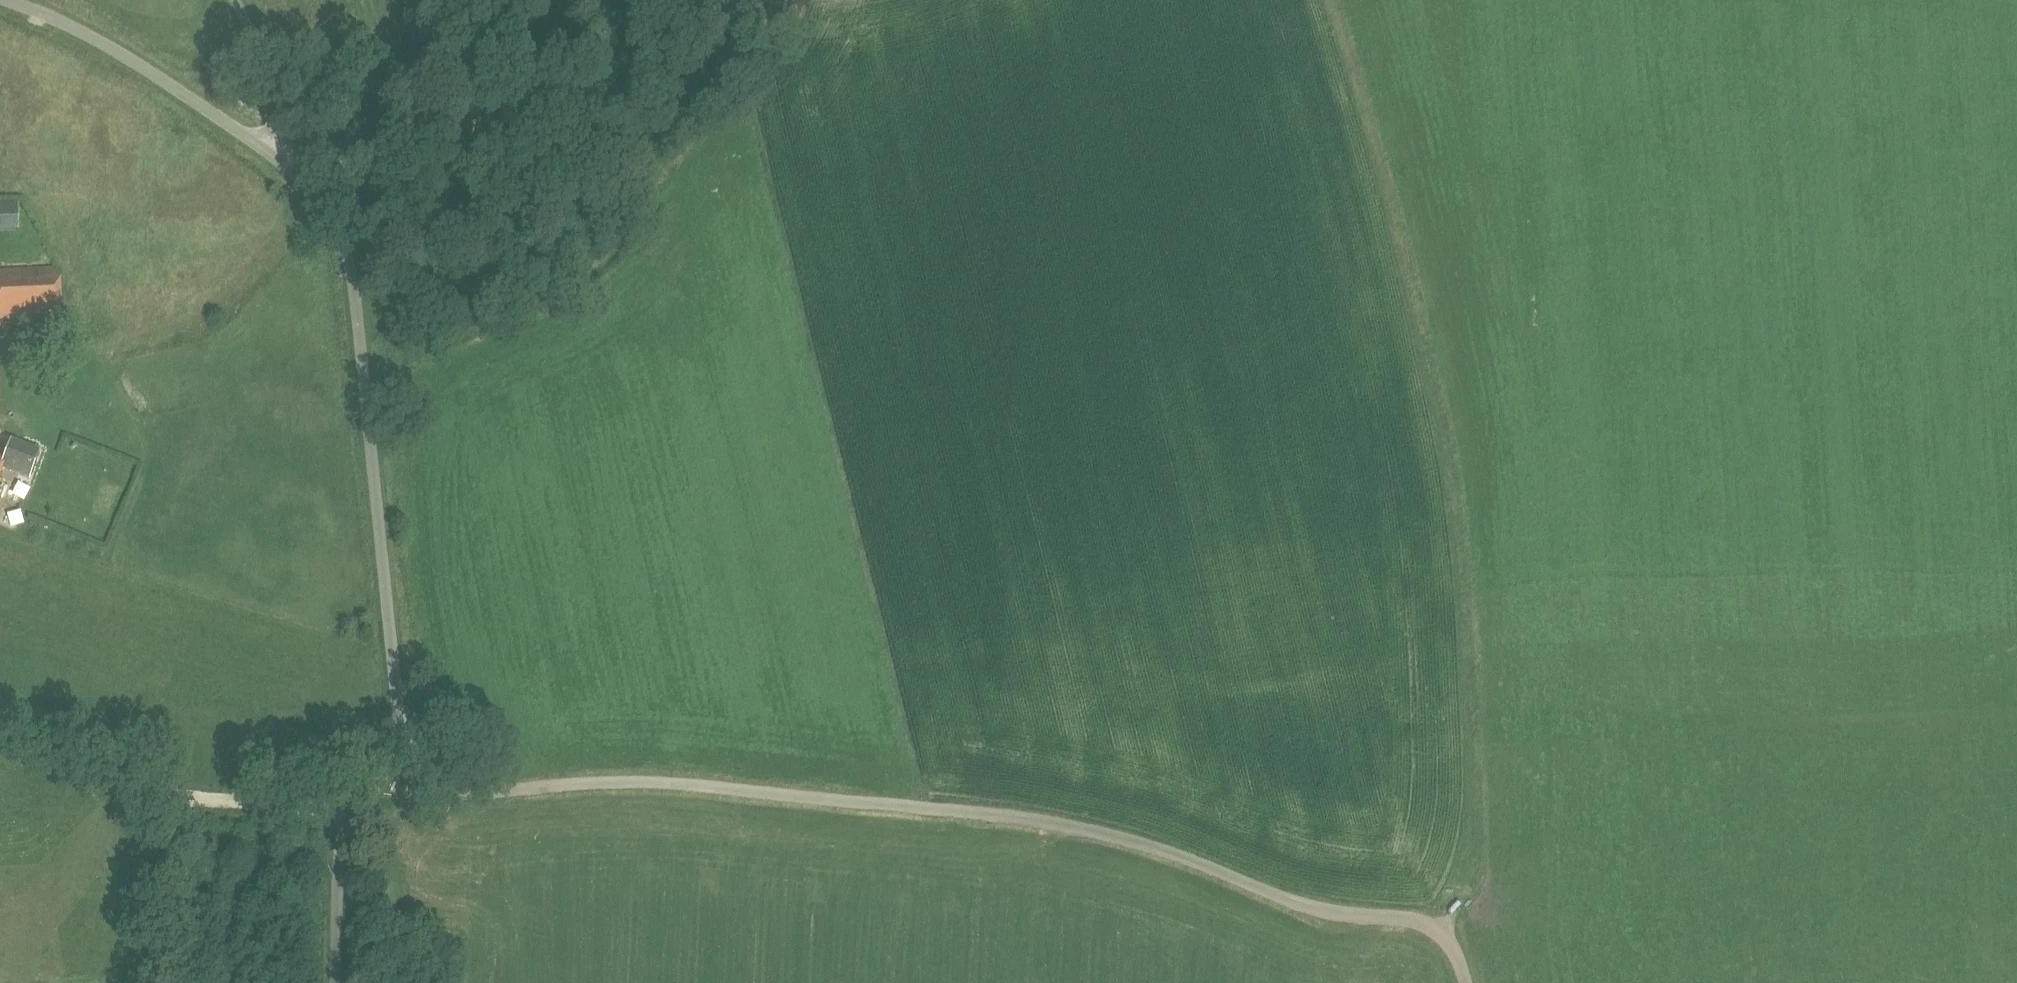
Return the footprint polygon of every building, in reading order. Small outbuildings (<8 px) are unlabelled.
[(18,203),(0,203),(0,231),(19,230),(18,203)] [(58,317),(56,269),(0,271),(0,319),(58,317)] [(2,468),(28,478),(38,452),(11,442),(8,452),(0,449),(0,473),(2,468)]
